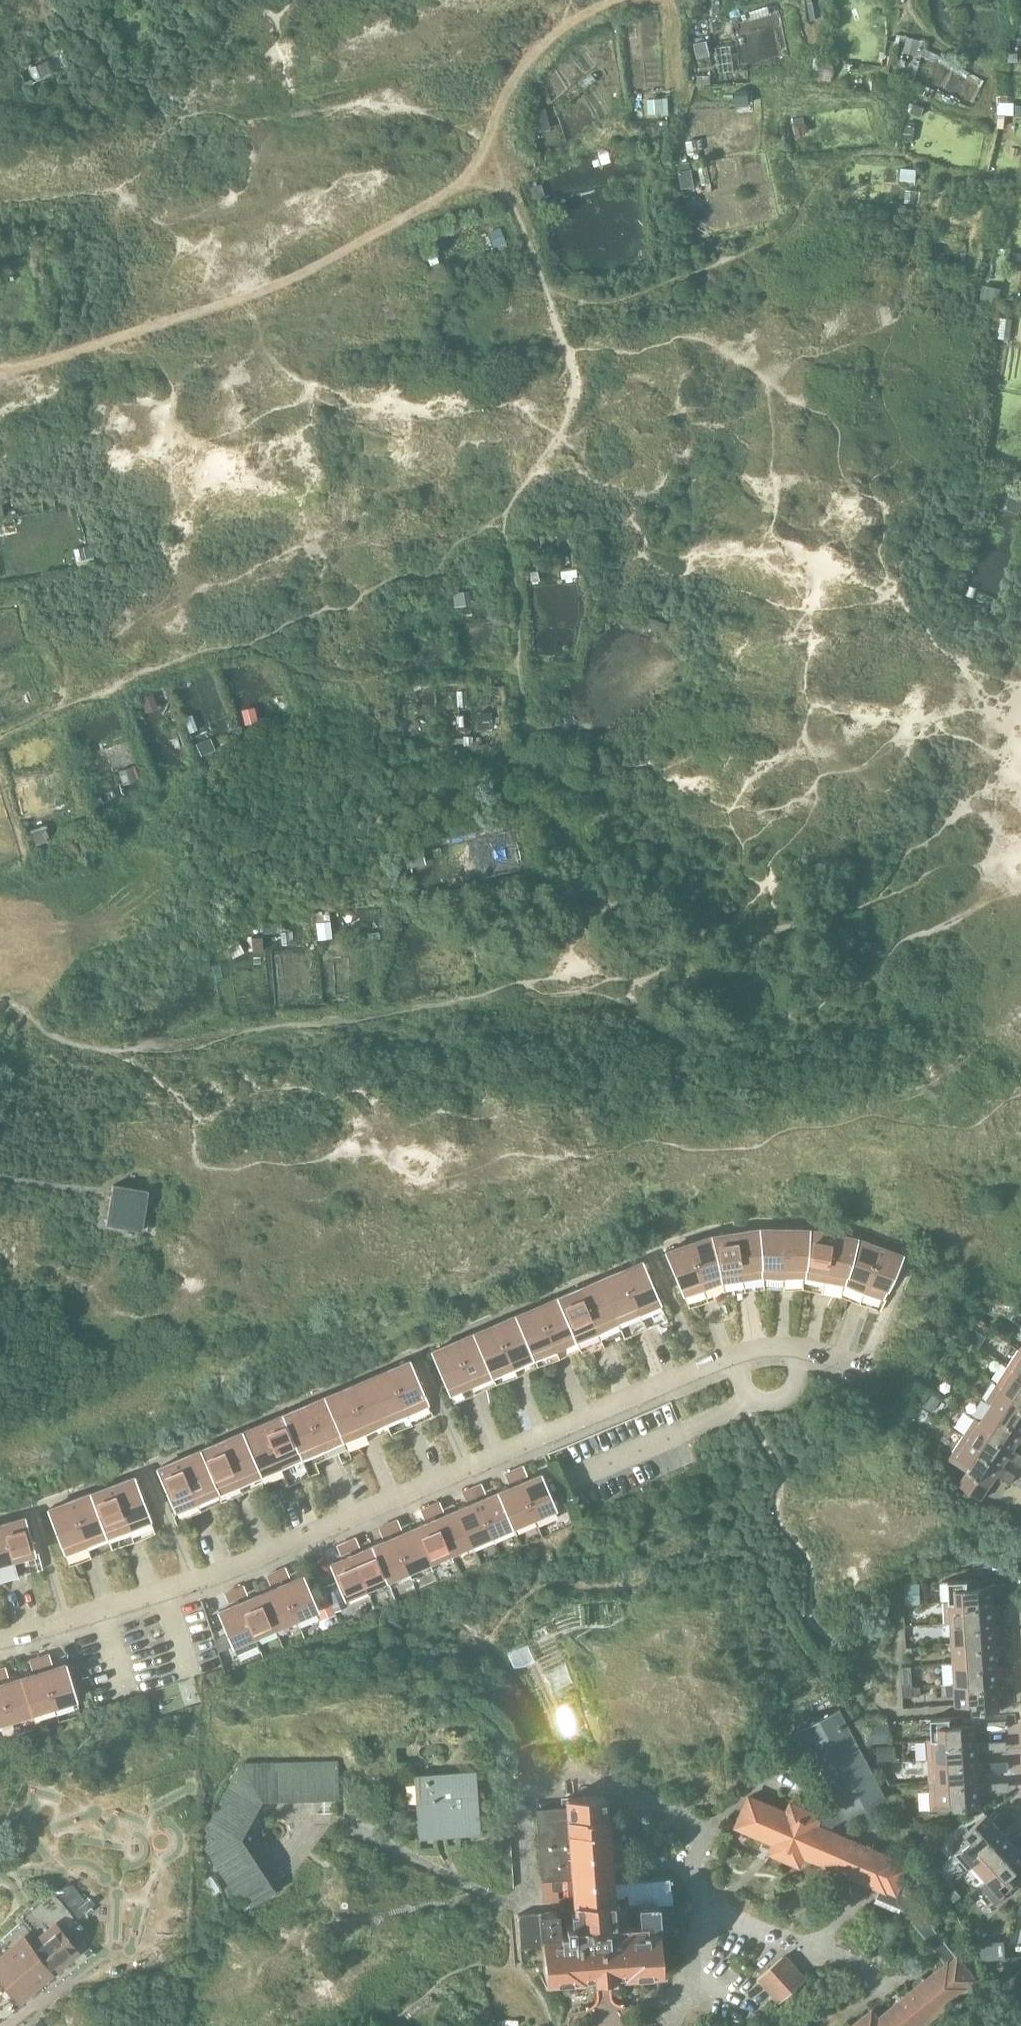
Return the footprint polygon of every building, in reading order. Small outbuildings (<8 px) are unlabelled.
[(905,37),(902,52),(914,55),(917,40),(905,37)] [(706,41),(695,44),(698,58),(709,55),(706,41)] [(46,61),(28,68),(33,79),(50,72),(46,61)] [(820,65),(818,80),(830,82),(832,67),(820,65)] [(748,91),(735,92),(736,104),(748,103),(752,102),(752,91),(748,91)] [(661,99),(648,100),(648,114),(662,113),(661,99)] [(912,105),(909,114),(919,118),(922,108),(912,105)] [(541,114),(530,117),(533,130),(544,128),(541,114)] [(794,127),(792,128),(793,136),(806,133),(804,125),(803,125),(802,119),(792,121),(794,127)] [(899,169),(898,179),(914,181),(915,170),(899,169)] [(690,171),(678,173),(681,190),(693,187),(690,171)] [(487,230),(491,245),(505,241),(500,227),(494,228),(487,230)] [(985,287),(983,301),(997,304),(1000,290),(985,287)] [(1005,508),(1018,514),(1020,506),(1020,502),(1009,497),(1005,508)] [(90,546),(73,550),(77,569),(94,565),(90,546)] [(151,694),(139,699),(144,713),(156,708),(151,694)] [(253,711),(241,714),(244,725),(256,722),(253,711)] [(491,713),(476,713),(476,730),(481,729),(481,735),(491,734),(491,730),(494,729),(494,714),(491,714),(491,713)] [(209,740),(195,746),(200,757),(214,751),(209,740)] [(130,768),(118,772),(122,785),(134,781),(130,768)] [(40,827),(29,832),(34,845),(46,841),(44,838),(40,827)] [(421,850),(404,854),(407,867),(424,863),(421,850)] [(106,1224),(141,1230),(146,1201),(145,1201),(147,1191),(112,1186),(106,1224)] [(742,1279),(762,1276),(759,1229),(735,1233),(742,1279)] [(762,1276),(783,1277),(784,1230),(759,1229),(762,1276)] [(783,1277),(803,1277),(808,1230),(784,1230),(783,1277)] [(803,1277),(823,1281),(832,1235),(808,1230),(803,1277)] [(722,1282),(742,1279),(735,1233),(711,1237),(722,1282)] [(823,1281),(843,1284),(856,1239),(832,1235),(823,1281)] [(703,1289),(722,1282),(711,1237),(688,1244),(703,1289)] [(843,1284),(862,1291),(878,1247),(856,1239),(843,1284)] [(683,1295),(703,1289),(688,1244),(665,1252),(683,1295)] [(878,1247),(862,1291),(882,1298),(901,1256),(878,1247)] [(641,1262),(620,1271),(638,1314),(660,1305),(641,1262)] [(620,1271),(599,1280),(617,1323),(638,1314),(620,1271)] [(599,1280),(578,1289),(597,1332),(617,1323),(599,1280)] [(578,1289),(557,1298),(576,1341),(597,1332),(578,1289)] [(557,1298),(536,1307),(554,1350),(576,1341),(557,1298)] [(536,1307),(515,1316),(533,1359),(554,1350),(536,1307)] [(515,1316),(494,1325),(512,1368),(533,1359),(515,1316)] [(494,1325),(473,1334),(491,1377),(512,1368),(494,1325)] [(975,1332),(969,1343),(978,1349),(985,1338),(975,1332)] [(473,1334),(452,1343),(470,1386),(491,1377),(473,1334)] [(470,1386),(452,1343),(431,1352),(449,1395),(470,1386)] [(1008,1367),(1020,1375),(1020,1351),(1019,1350),(1008,1367)] [(409,1361),(387,1371),(406,1413),(427,1404),(409,1361)] [(997,1384),(1016,1397),(1012,1404),(1020,1410),(1020,1375),(1008,1367),(997,1384)] [(387,1371),(366,1379),(385,1422),(406,1413),(387,1371)] [(366,1379),(345,1388),(364,1431),(385,1422),(366,1379)] [(1012,1404),(1016,1397),(997,1384),(996,1383),(985,1401),(992,1405),(1005,1414),(1001,1421),(1020,1434),(1020,1410),(1012,1404)] [(345,1388),(325,1397),(343,1440),(364,1431),(345,1388)] [(930,1396),(923,1408),(931,1413),(939,1402),(930,1396)] [(325,1397),(304,1406),(322,1449),(343,1440),(325,1397)] [(981,1422),(994,1431),(990,1438),(1010,1451),(1012,1449),(1018,1441),(1020,1443),(1020,1434),(1001,1421),(1005,1414),(992,1405),(981,1422)] [(304,1406),(283,1415),(301,1458),(322,1449),(304,1406)] [(283,1415),(262,1424),(280,1467),(301,1458),(283,1415)] [(970,1439),(983,1448),(979,1455),(999,1468),(1001,1466),(1001,1467),(1007,1458),(1020,1467),(1020,1455),(1012,1449),(1010,1451),(990,1438),(994,1431),(981,1422),(974,1418),(963,1435),(970,1439)] [(262,1424),(241,1433),(259,1476),(280,1467),(262,1424)] [(241,1433),(220,1442),(238,1485),(259,1476),(241,1433)] [(1015,1476),(1010,1473),(1001,1467),(1001,1466),(999,1468),(979,1455),(983,1448),(970,1439),(961,1452),(955,1448),(948,1460),(967,1472),(959,1484),(981,1498),(996,1475),(1010,1484),(1015,1476)] [(220,1442),(199,1451),(217,1494),(238,1485),(220,1442)] [(199,1451),(178,1460),(196,1503),(217,1494),(199,1451)] [(196,1503),(178,1460),(157,1469),(175,1512),(196,1503)] [(523,1467),(513,1471),(517,1479),(526,1475),(523,1467)] [(517,1479),(513,1471),(503,1475),(507,1483),(517,1479)] [(540,1475),(519,1484),(533,1518),(554,1509),(540,1475)] [(133,1478),(112,1486),(128,1529),(150,1521),(133,1478)] [(481,1484),(471,1488),(475,1497),(484,1493),(481,1484)] [(519,1484),(498,1493),(512,1527),(533,1518),(519,1484)] [(112,1486),(90,1494),(107,1538),(128,1529),(112,1486)] [(475,1497),(471,1488),(461,1493),(465,1501),(475,1497)] [(498,1493),(477,1502),(491,1536),(512,1527),(498,1493)] [(90,1494),(69,1502),(85,1546),(107,1538),(90,1494)] [(85,1546),(69,1502),(48,1510),(64,1554),(85,1546)] [(439,1502),(429,1506),(433,1515),(442,1511),(439,1502)] [(477,1502),(456,1511),(470,1545),(491,1536),(477,1502)] [(433,1515),(429,1506),(419,1511),(423,1519),(433,1515)] [(456,1511),(435,1520),(449,1554),(470,1545),(456,1511)] [(24,1518),(1,1525),(12,1560),(34,1554),(24,1518)] [(397,1520),(387,1524),(391,1533),(400,1529),(397,1520)] [(435,1520),(414,1529),(428,1563),(449,1554),(435,1520)] [(391,1533),(387,1524),(377,1529),(381,1537),(391,1533)] [(0,1525),(0,1563),(12,1560),(1,1525),(0,1525)] [(414,1529),(393,1538),(407,1571),(428,1563),(414,1529)] [(355,1538),(347,1542),(351,1550),(358,1547),(355,1538)] [(393,1538),(372,1547),(386,1580),(407,1571),(393,1538)] [(351,1550),(347,1542),(336,1546),(339,1555),(351,1550)] [(372,1547),(351,1556),(365,1589),(386,1580),(372,1547)] [(365,1589),(351,1556),(330,1565),(344,1598),(365,1589)] [(285,1568),(275,1572),(278,1581),(288,1576),(285,1568)] [(278,1581),(275,1572),(265,1576),(269,1585),(278,1581)] [(302,1576),(281,1585),(295,1619),(317,1610),(302,1576)] [(943,1602),(943,1603),(967,1602),(967,1610),(992,1609),(991,1606),(992,1606),(991,1596),(1002,1595),(1002,1585),(988,1586),(988,1588),(979,1588),(978,1580),(949,1581),(950,1602),(943,1602)] [(920,1584),(904,1585),(905,1606),(920,1605),(920,1584)] [(281,1585),(260,1594),(275,1628),(295,1619),(281,1585)] [(243,1586),(233,1590),(237,1598),(246,1594),(243,1586)] [(237,1598),(233,1590),(223,1594),(227,1603),(237,1598)] [(260,1594),(239,1603),(253,1637),(275,1628),(260,1594)] [(943,1603),(944,1623),(968,1622),(968,1631),(993,1630),(993,1627),(993,1616),(1004,1616),(1003,1606),(992,1606),(991,1606),(992,1609),(967,1610),(967,1602),(943,1603)] [(253,1637),(239,1603),(218,1612),(232,1646),(253,1637)] [(952,1623),(953,1643),(969,1642),(969,1651),(994,1649),(994,1647),(994,1637),(1005,1636),(1004,1627),(993,1627),(993,1630),(968,1631),(968,1622),(944,1623),(944,1624),(952,1623)] [(953,1643),(954,1663),(970,1663),(971,1671),(995,1670),(995,1667),(996,1667),(995,1657),(1006,1656),(1005,1646),(994,1647),(994,1649),(969,1651),(969,1642),(953,1643)] [(917,1647),(907,1648),(907,1656),(918,1655),(917,1647)] [(48,1655),(39,1658),(41,1667),(51,1664),(48,1655)] [(41,1667),(39,1658),(28,1661),(31,1670),(41,1667)] [(954,1663),(955,1684),(971,1683),(972,1691),(996,1690),(996,1688),(997,1687),(996,1677),(1007,1677),(1007,1667),(996,1667),(995,1667),(995,1670),(971,1671),(970,1663),(954,1663)] [(65,1665),(43,1672),(54,1707),(76,1700),(65,1665)] [(901,1667),(902,1687),(912,1686),(911,1666),(901,1667)] [(43,1672),(21,1678),(32,1713),(54,1707),(43,1672)] [(0,1685),(0,1688),(10,1720),(32,1713),(21,1678),(0,1685)] [(971,1683),(955,1684),(957,1705),(972,1704),(972,1713),(998,1711),(997,1698),(1008,1697),(1008,1687),(997,1687),(996,1688),(996,1690),(972,1691),(971,1683)] [(920,1686),(912,1686),(902,1687),(903,1695),(921,1694),(920,1686)] [(10,1720),(0,1688),(0,1723),(10,1720)] [(571,1708),(559,1711),(565,1734),(577,1731),(571,1708)] [(827,1832),(832,1826),(838,1822),(859,1811),(869,1831),(885,1823),(874,1803),(886,1796),(839,1708),(800,1729),(839,1803),(816,1816),(790,1805),(786,1815),(749,1799),(737,1827),(775,1843),(771,1852),(799,1864),(803,1855),(882,1888),(878,1897),(905,1908),(949,1962),(879,2017),(872,2008),(849,2025),(916,2025),(969,1984),(968,1983),(975,1976),(909,1898),(902,1895),(904,1890),(898,1888),(907,1868),(896,1864),(897,1862),(827,1832)] [(932,1719),(933,1740),(950,1739),(950,1747),(975,1746),(974,1743),(975,1743),(974,1733),(985,1732),(985,1722),(971,1723),(971,1725),(962,1726),(961,1717),(932,1719)] [(856,1720),(867,1743),(890,1742),(889,1724),(856,1720)] [(927,1761),(935,1760),(951,1759),(951,1768),(976,1766),(976,1764),(975,1753),(986,1753),(986,1743),(975,1743),(974,1743),(975,1746),(950,1747),(950,1739),(933,1740),(926,1740),(927,1761)] [(894,1746),(878,1747),(879,1761),(894,1761),(894,1746)] [(935,1760),(936,1780),(952,1780),(952,1788),(977,1787),(977,1784),(977,1774),(988,1773),(987,1763),(976,1764),(976,1766),(951,1768),(951,1759),(935,1760)] [(241,1766),(201,1839),(246,1909),(272,1891),(237,1839),(260,1798),(336,1796),(336,1765),(241,1766)] [(894,1767),(886,1767),(887,1779),(895,1778),(894,1767)] [(479,1831),(474,1772),(414,1777),(418,1835),(479,1831)] [(952,1780),(936,1780),(928,1781),(929,1800),(930,1799),(931,1810),(978,1807),(978,1794),(989,1793),(988,1783),(977,1784),(977,1787),(952,1788),(952,1780)] [(619,1842),(618,1842),(618,1833),(616,1817),(604,1818),(602,1796),(562,1799),(562,1800),(565,1800),(566,1808),(534,1811),(541,1879),(551,1878),(552,1889),(567,1888),(569,1897),(573,1897),(575,1910),(516,1915),(519,1947),(540,1945),(543,1977),(580,1974),(580,1972),(591,1971),(591,1975),(611,1973),(610,1969),(621,1968),(622,1971),(663,1968),(660,1931),(676,1929),(674,1903),(671,1903),(669,1884),(669,1878),(644,1880),(631,1881),(610,1883),(608,1858),(620,1857),(619,1842)] [(970,1868),(974,1864),(986,1854),(981,1847),(1000,1831),(986,1815),(966,1832),(972,1838),(956,1852),(970,1868)] [(925,1823),(915,1828),(920,1838),(930,1833),(925,1823)] [(918,1839),(922,1848),(925,1846),(928,1852),(944,1844),(937,1830),(930,1833),(920,1838),(918,1839)] [(974,1864),(988,1880),(1000,1869),(994,1863),(1013,1846),(1000,1831),(981,1847),(986,1854),(974,1864)] [(988,1880),(1002,1895),(1015,1883),(1009,1877),(1020,1867),(1020,1855),(1013,1846),(994,1863),(1000,1869),(988,1880)] [(52,1889),(29,1908),(18,1917),(23,1924),(0,1942),(0,1952),(3,1956),(0,1959),(0,1979),(1,1980),(0,1981),(0,1990),(0,1991),(6,1986),(17,1999),(36,1983),(42,1990),(44,1988),(48,1992),(94,1954),(76,1931),(82,1927),(77,1920),(83,1916),(81,1914),(94,1903),(90,1898),(85,1902),(71,1884),(57,1895),(52,1889)] [(954,1888),(947,1894),(955,1902),(961,1896),(954,1888)] [(1010,1945),(1018,1954),(1020,1951),(1020,1936),(1010,1945)] [(1003,1941),(979,1942),(980,1960),(1004,1959),(1003,1941)] [(782,1957),(758,1979),(779,2003),(804,1982),(782,1957)] [(42,2017),(29,2025),(48,2025),(42,2017)]
